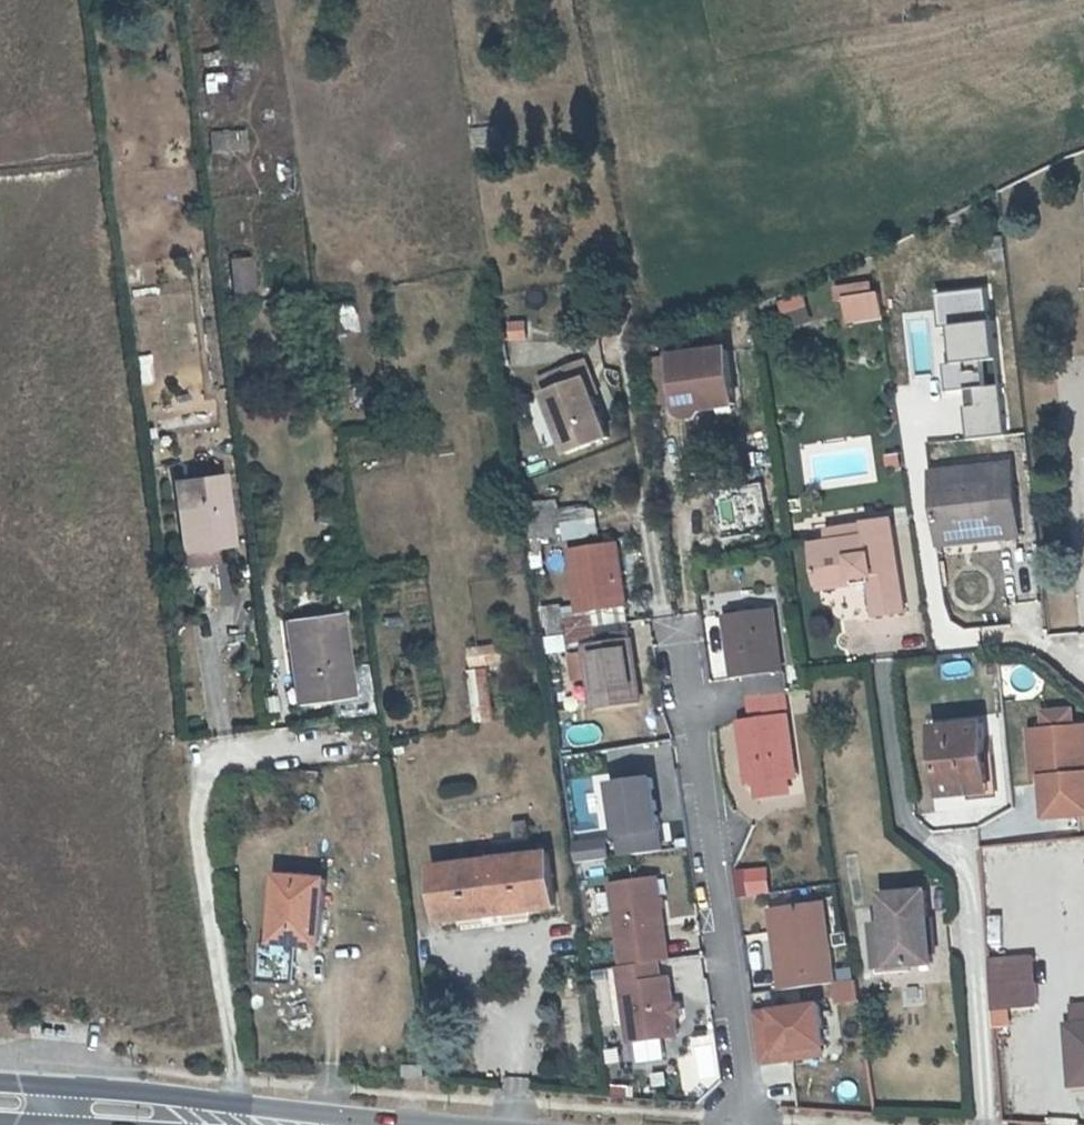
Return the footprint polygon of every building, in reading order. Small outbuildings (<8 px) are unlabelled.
[(211,153),(246,153),(246,131),(210,131),(211,153)] [(228,295),(249,291),(244,256),(223,257),(228,295)] [(839,279),(841,291),(847,290),(847,289),(873,284),(872,273),(839,279)] [(884,301),(882,284),(873,284),(847,289),(847,290),(851,312),(885,306),(884,301)] [(903,312),(908,382),(944,379),(941,329),(983,326),(981,292),(938,295),(939,310),(903,312)] [(338,305),(336,331),(352,332),(354,306),(338,305)] [(510,323),(512,342),(529,340),(527,321),(510,323)] [(977,358),(1001,354),(999,330),(974,333),(977,358)] [(653,359),(659,409),(680,406),(682,421),(743,414),(735,349),(653,359)] [(585,378),(591,377),(584,359),(551,371),(557,387),(543,392),(558,434),(599,419),(590,393),(585,378)] [(585,378),(590,393),(595,391),(591,377),(585,378)] [(902,456),(900,442),(889,444),(891,458),(902,456)] [(1027,523),(1021,451),(995,453),(938,459),(940,475),(943,515),(1002,508),(1004,525),(1027,523)] [(183,592),(212,588),(205,543),(224,540),(215,472),(170,477),(183,592)] [(530,502),(533,539),(560,537),(558,500),(530,502)] [(873,523),(835,529),(818,531),(822,557),(814,558),(818,581),(844,577),(842,570),(872,564),(874,572),(880,607),(912,601),(895,507),(872,511),(873,523)] [(1002,508),(943,515),(945,531),(1004,525),(1002,508)] [(595,509),(560,511),(562,539),(597,536),(595,509)] [(872,511),(833,519),(835,529),(873,523),(872,511)] [(818,531),(810,532),(814,558),(822,557),(818,531)] [(615,541),(570,547),(578,608),(563,610),(565,629),(597,624),(594,605),(622,602),(615,541)] [(842,570),(844,577),(874,572),(872,564),(842,570)] [(782,685),(768,601),(724,610),(735,672),(748,670),(752,689),(782,685)] [(594,605),(597,624),(625,620),(622,602),(594,605)] [(323,704),(326,722),(369,716),(361,663),(342,666),(334,614),(280,621),(292,709),(323,704)] [(597,624),(565,629),(568,648),(583,644),(591,704),(635,698),(625,620),(597,624)] [(493,664),(501,663),(500,645),(469,647),(473,723),(496,721),(493,664)] [(581,652),(567,656),(573,682),(588,679),(581,652)] [(782,685),(752,689),(755,709),(740,712),(751,777),(797,771),(782,685)] [(1072,707),(1037,709),(1038,727),(1025,728),(1028,777),(1037,776),(1039,817),(1083,815),(1083,723),(1073,724),(1072,707)] [(572,749),(601,742),(596,722),(567,729),(572,749)] [(974,791),(997,788),(990,729),(941,735),(949,806),(975,802),(974,791)] [(649,749),(653,778),(674,775),(669,745),(649,749)] [(659,780),(615,784),(622,856),(666,852),(659,780)] [(575,862),(608,859),(606,837),(573,840),(575,862)] [(545,851),(429,870),(437,922),(553,904),(545,851)] [(767,865),(742,870),(748,896),(772,892),(767,865)] [(323,947),(328,881),(281,876),(275,943),(323,947)] [(665,876),(611,884),(624,968),(617,971),(628,1043),(683,1035),(672,968),(679,967),(665,876)] [(904,944),(906,965),(937,961),(930,892),(881,897),(884,925),(886,946),(904,944)] [(829,904),(770,912),(781,990),(840,982),(829,904)] [(873,926),(878,976),(907,973),(906,965),(904,944),(886,946),(884,925),(873,926)] [(1000,1013),(1002,1031),(1016,1029),(1014,1011),(1046,1007),(1041,960),(994,967),(1000,1013)] [(905,1008),(925,1004),(921,985),(901,989),(905,1008)] [(1069,1001),(1077,1054),(1070,1054),(1073,1081),(1083,1080),(1083,1000),(1069,1001)] [(825,1006),(754,1014),(760,1065),(831,1057),(825,1006)] [(15,1030),(27,1031),(28,1022),(16,1021),(15,1030)] [(607,1064),(618,1063),(615,1034),(603,1035),(607,1064)] [(401,1076),(420,1076),(420,1065),(400,1065),(401,1076)]
